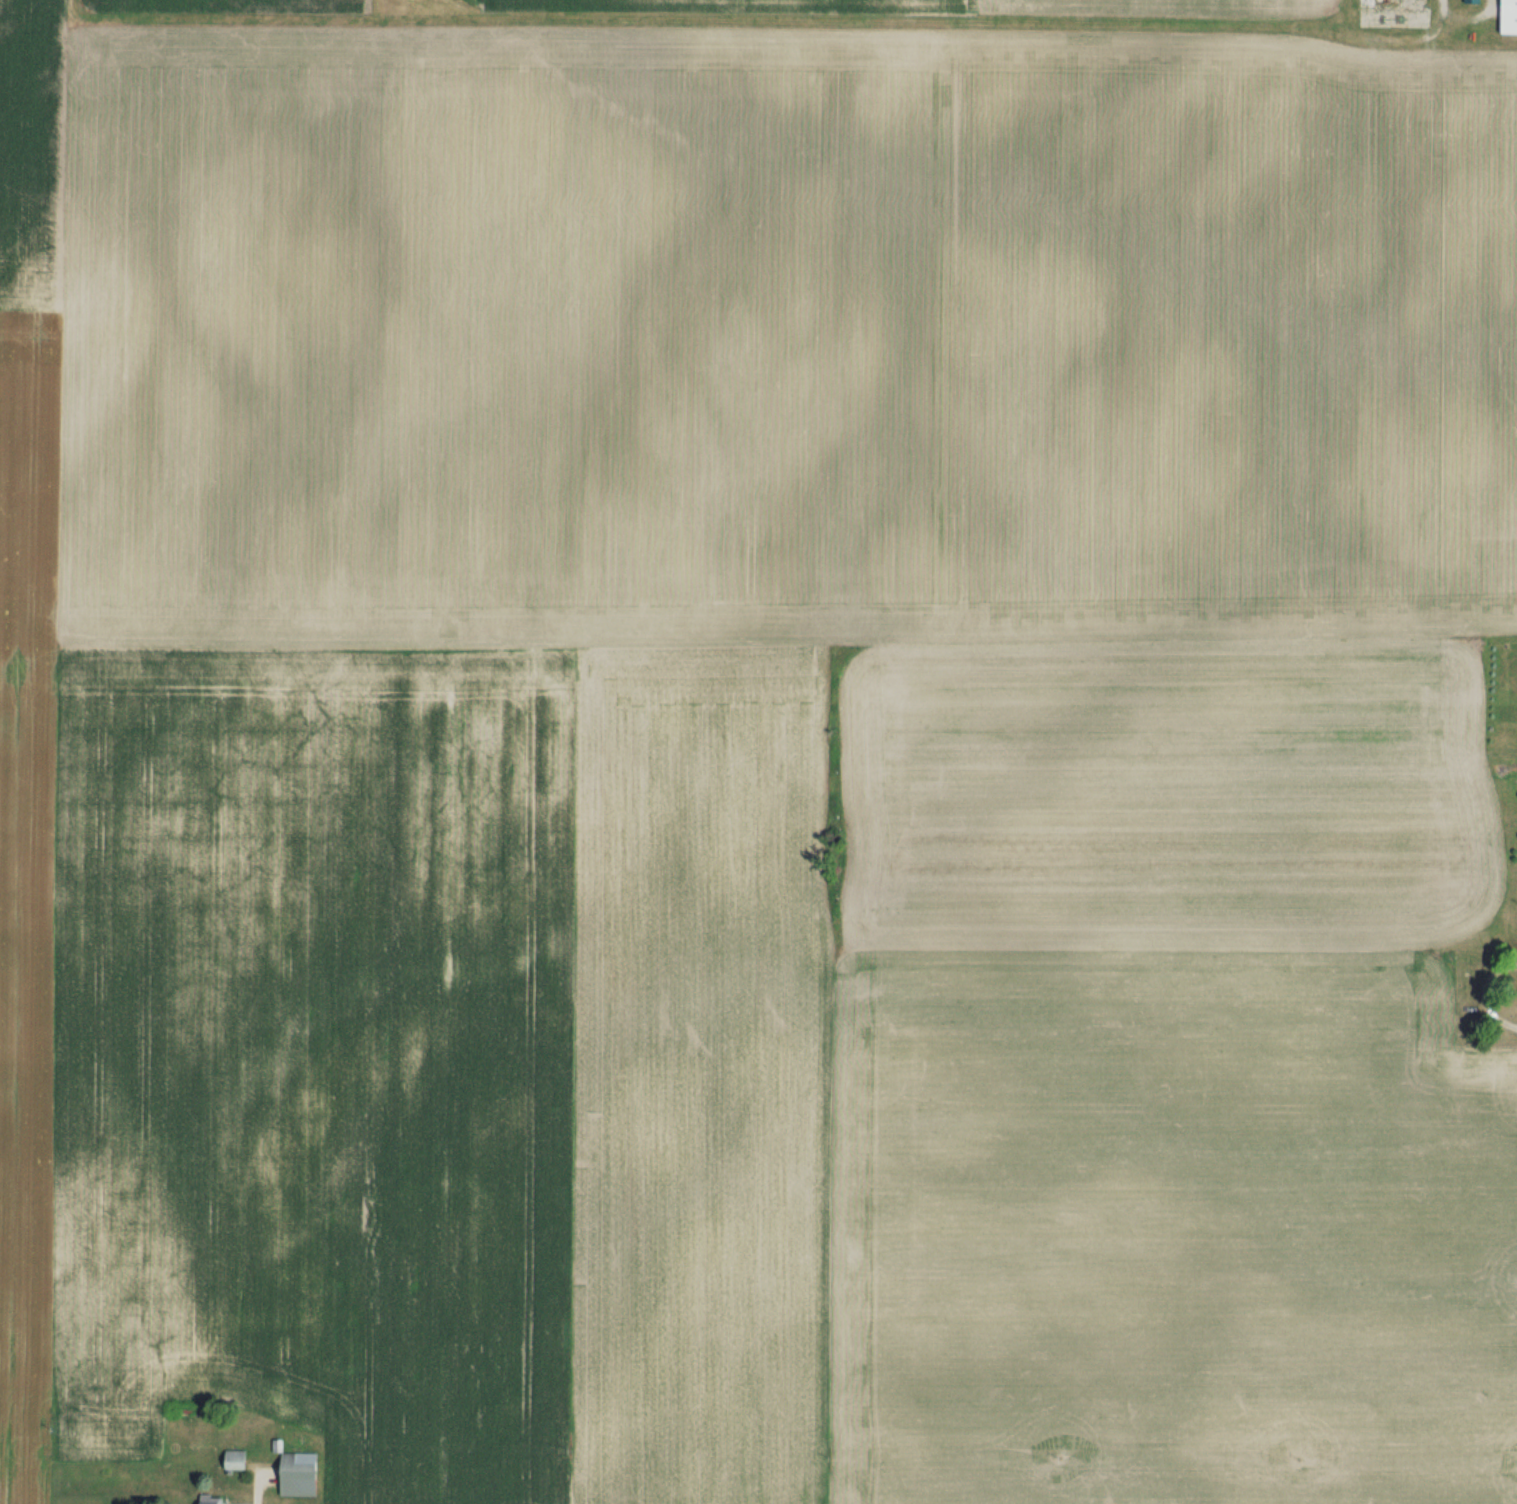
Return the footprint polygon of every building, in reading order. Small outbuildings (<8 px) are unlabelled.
[(1516,33),(1516,0),(1508,0),(1508,33),(1516,33)] [(226,1469),(250,1469),(250,1450),(226,1450),(226,1469)] [(285,1452),(286,1495),(322,1495),(322,1452),(285,1452)] [(201,1503),(227,1503),(227,1494),(201,1494),(201,1503)]
